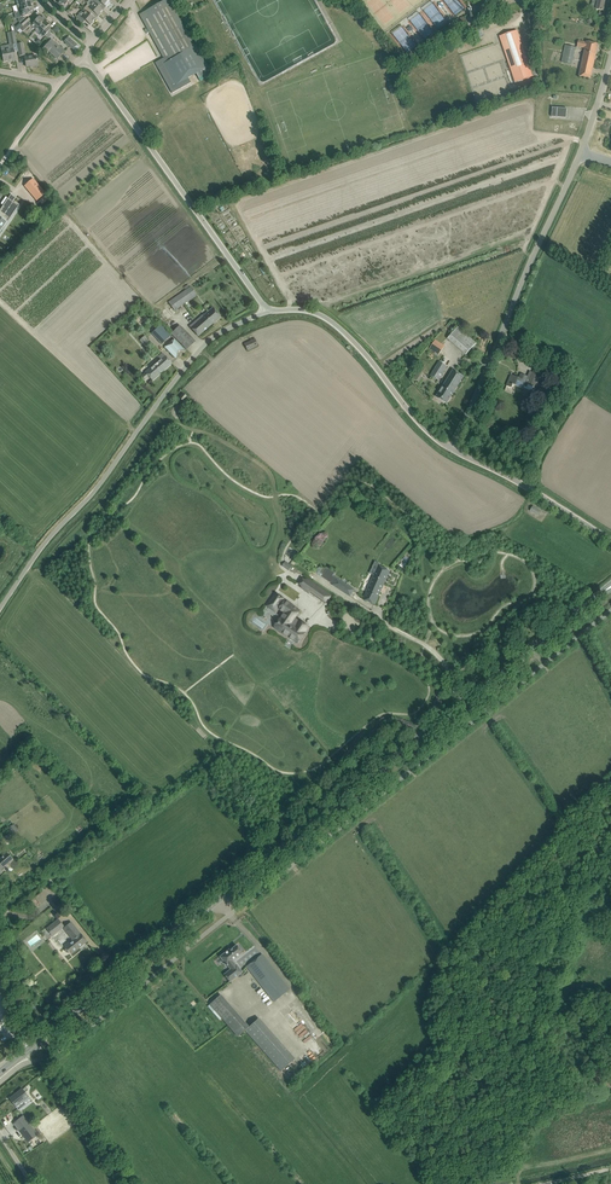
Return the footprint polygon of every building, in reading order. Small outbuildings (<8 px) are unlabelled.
[(155,63),(172,93),(191,83),(188,78),(196,73),(198,78),(207,73),(205,68),(208,67),(196,45),(194,46),(168,0),(165,0),(160,3),(158,1),(151,5),(153,7),(140,14),(164,58),(155,63)] [(596,9),(605,11),(607,5),(606,5),(607,0),(594,0),(594,1),(598,1),(596,9)] [(16,5),(18,11),(31,8),(31,5),(32,4),(32,1),(17,5),(16,5)] [(83,9),(86,12),(86,11),(90,14),(92,12),(98,16),(103,10),(98,6),(93,2),(90,6),(88,4),(83,9)] [(19,18),(18,18),(19,22),(20,24),(14,29),(17,31),(20,28),(28,22),(30,20),(28,17),(27,16),(31,15),(30,12),(32,11),(31,8),(18,11),(19,18)] [(95,19),(90,14),(86,11),(86,12),(81,17),(79,15),(76,18),(82,23),(85,20),(90,25),(95,19)] [(36,30),(38,28),(38,27),(45,19),(43,17),(41,19),(39,17),(33,23),(33,24),(31,26),(36,30)] [(38,27),(38,28),(43,32),(40,34),(44,37),(51,28),(48,26),(49,25),(46,23),(48,21),(45,19),(38,27)] [(28,22),(20,28),(22,31),(23,32),(26,29),(31,25),(28,22)] [(0,52),(0,56),(0,58),(3,57),(3,62),(11,60),(11,61),(16,60),(15,54),(14,52),(13,49),(13,45),(16,44),(15,35),(14,29),(14,28),(12,26),(11,27),(12,32),(9,33),(11,44),(9,45),(5,45),(6,49),(1,50),(1,51),(0,52)] [(481,30),(472,33),(475,39),(483,36),(481,30)] [(517,30),(500,36),(515,82),(532,76),(533,76),(537,75),(534,66),(530,68),(517,30)] [(64,41),(73,49),(77,45),(68,37),(64,41)] [(48,51),(58,59),(65,51),(51,39),(41,51),(46,55),(48,51)] [(579,76),(591,78),(598,44),(587,41),(586,43),(578,41),(577,46),(585,48),(579,76)] [(561,62),(572,64),(576,47),(565,45),(561,62)] [(24,58),(25,61),(26,67),(32,66),(33,67),(38,66),(36,56),(24,58)] [(518,91),(520,96),(528,93),(526,88),(518,91)] [(557,108),(552,107),(552,117),(556,117),(557,117),(566,118),(567,108),(558,108),(557,108)] [(38,199),(41,203),(47,197),(44,194),(45,194),(33,179),(25,186),(37,200),(38,199)] [(12,201),(15,198),(11,194),(8,198),(6,197),(1,204),(3,205),(0,210),(0,232),(19,205),(15,201),(14,202),(12,201)] [(191,286),(168,302),(174,311),(197,295),(191,286)] [(190,326),(198,336),(211,324),(212,325),(220,317),(213,308),(204,315),(204,314),(190,326)] [(155,320),(147,327),(151,331),(159,324),(155,320)] [(160,341),(162,344),(172,335),(161,324),(157,329),(164,337),(160,341)] [(171,334),(187,349),(195,341),(180,325),(171,334)] [(448,339),(466,355),(476,343),(458,327),(448,339)] [(165,348),(177,359),(185,350),(173,339),(165,348)] [(244,344),(247,350),(258,346),(254,339),(244,344)] [(429,348),(439,355),(445,346),(435,340),(429,348)] [(162,353),(158,356),(160,359),(145,372),(146,373),(142,376),(145,379),(148,376),(152,380),(172,364),(168,359),(164,355),(162,353)] [(419,365),(424,369),(428,364),(423,360),(419,365)] [(447,366),(439,362),(430,376),(438,380),(447,366)] [(436,397),(447,403),(463,377),(453,370),(436,397)] [(419,371),(414,379),(419,382),(424,374),(419,371)] [(511,375),(506,386),(507,386),(512,388),(513,384),(523,388),(524,386),(527,387),(528,384),(534,387),(539,375),(533,372),(530,378),(527,377),(528,376),(521,374),(519,378),(511,374),(511,375)] [(530,511),(537,515),(540,511),(533,506),(530,511)] [(363,599),(375,604),(390,571),(379,566),(374,577),(363,599)] [(324,567),(320,573),(323,575),(322,577),(333,584),(333,585),(350,596),(354,589),(334,576),(336,573),(328,567),(327,569),(324,567)] [(302,587),(322,601),(325,597),(328,600),(331,596),(308,579),(302,587)] [(309,627),(300,621),(295,628),(290,625),(300,611),(292,606),(292,605),(285,600),(285,601),(283,600),(284,599),(276,594),(270,602),(278,607),(278,608),(279,609),(285,613),(281,618),(275,627),(298,643),(305,633),(309,627)] [(9,829),(14,835),(19,830),(14,824),(9,829)] [(0,859),(0,873),(2,871),(1,869),(12,859),(7,853),(0,859)] [(47,929),(52,936),(64,927),(58,919),(47,929)] [(71,922),(64,928),(73,940),(65,946),(66,948),(66,949),(65,950),(66,951),(66,952),(67,953),(69,953),(70,952),(71,954),(86,941),(83,937),(80,934),(71,922)] [(220,957),(220,958),(227,966),(228,966),(231,969),(224,974),(230,981),(242,972),(236,965),(232,961),(242,953),(236,945),(230,950),(229,949),(220,957)] [(246,967),(250,971),(274,1001),(290,989),(266,959),(262,954),(246,967)] [(220,995),(209,1005),(238,1037),(245,1030),(249,1027),(220,995)] [(299,1035),(307,1028),(298,1018),(290,1025),(299,1035)] [(22,1089),(9,1099),(16,1107),(23,1102),(24,1103),(30,1098),(22,1089)] [(13,1123),(28,1142),(38,1135),(23,1116),(13,1123)]
